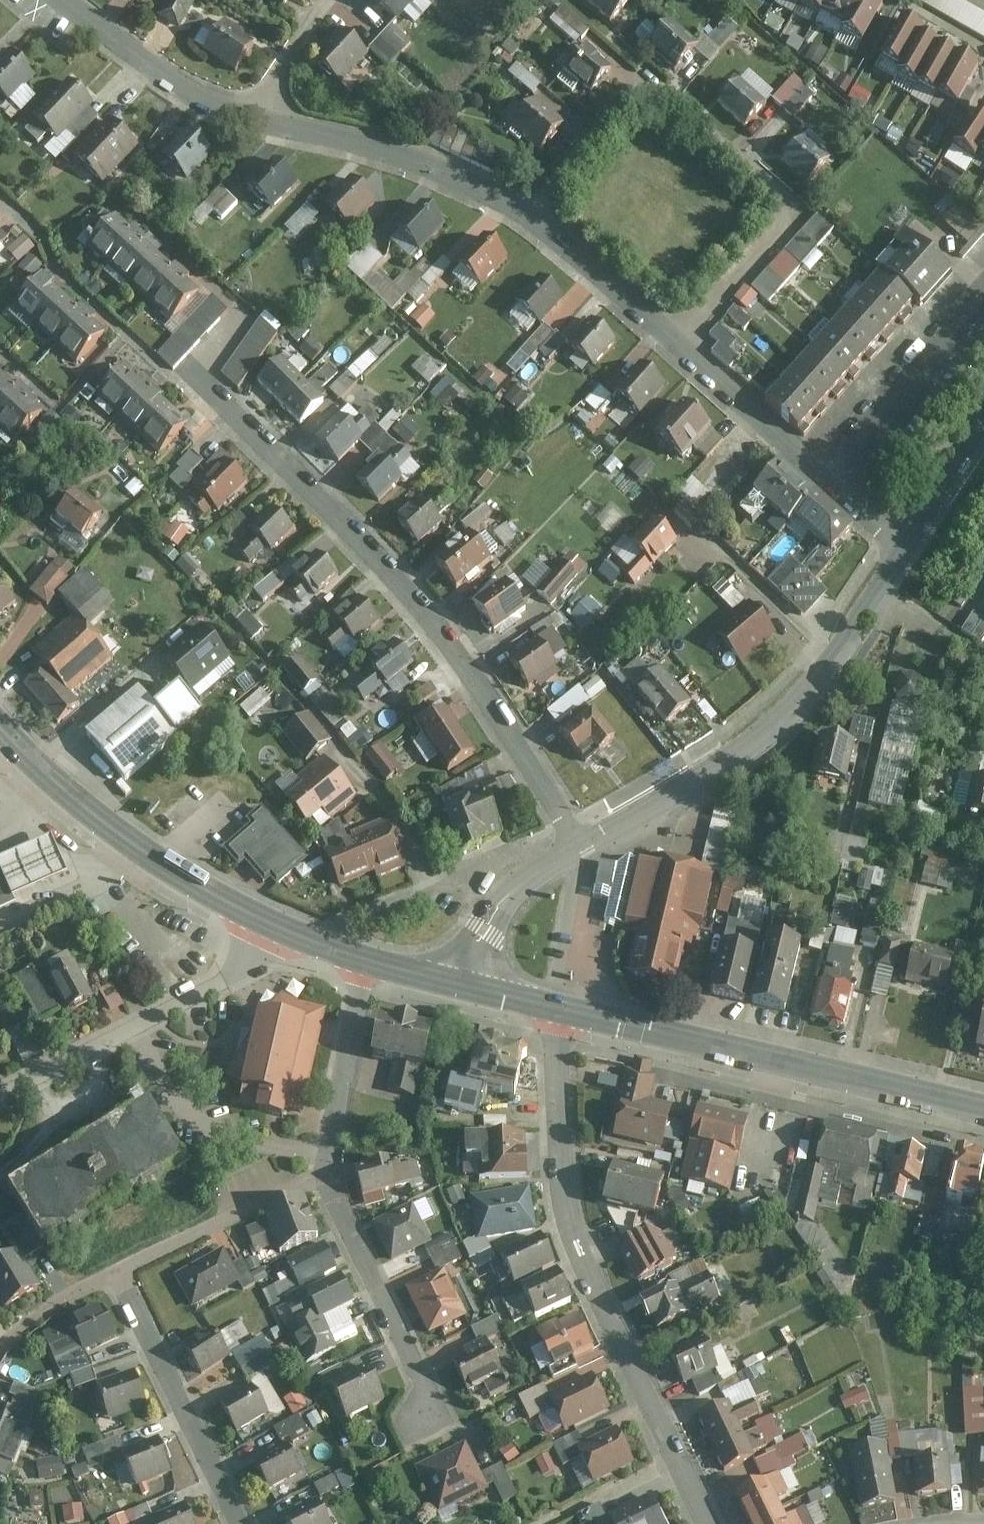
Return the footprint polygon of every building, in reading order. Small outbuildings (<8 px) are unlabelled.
[(188,0),(165,0),(156,16),(178,29),(193,3),(188,0)] [(281,9),(287,0),(269,0),(281,9)] [(417,0),(374,0),(397,22),(417,0)] [(583,0),(611,25),(633,0),(583,0)] [(801,3),(820,14),(821,15),(822,12),(821,12),(828,0),(803,0),(801,3)] [(821,12),(822,12),(845,26),(860,0),(828,0),(821,12)] [(841,31),(842,31),(862,43),(884,5),(875,0),(860,0),(845,26),(841,31)] [(964,0),(925,0),(924,3),(983,35),(983,11),(964,0)] [(588,32),(562,9),(555,17),(581,40),(588,32)] [(903,20),(881,59),(900,69),(902,70),(920,38),(924,32),(903,20)] [(698,48),(670,23),(647,49),(675,74),(698,48)] [(220,25),(203,53),(236,74),(253,46),(220,25)] [(391,28),(382,38),(401,55),(410,45),(391,28)] [(339,87),(367,56),(339,30),(311,61),(339,87)] [(401,55),(382,38),(372,48),(391,66),(401,55)] [(900,69),(898,75),(918,86),(939,48),(920,38),(902,70),(900,69)] [(939,48),(918,86),(938,96),(939,94),(938,94),(958,58),(939,48)] [(612,72),(586,50),(566,75),(591,96),(612,72)] [(32,75),(7,52),(0,60),(0,98),(6,104),(32,75)] [(958,58),(938,94),(939,94),(958,106),(968,88),(979,68),(959,56),(958,58)] [(542,87),(516,66),(508,76),(534,97),(542,87)] [(774,101),(783,110),(804,88),(795,79),(774,101)] [(54,143),(91,104),(66,81),(30,120),(54,143)] [(766,105),(740,83),(719,108),(745,129),(766,105)] [(804,88),(783,110),(793,119),(814,97),(804,88)] [(565,125),(536,101),(511,131),(539,155),(565,125)] [(954,146),(975,161),(981,152),(980,151),(983,145),(983,112),(970,133),(965,130),(954,146)] [(101,186),(136,148),(108,121),(72,159),(101,186)] [(528,166),(439,124),(429,144),(519,185),(528,166)] [(164,160),(185,182),(211,156),(190,135),(164,160)] [(831,161),(805,139),(783,164),(809,187),(831,161)] [(269,212),(296,184),(272,161),(245,188),(269,212)] [(347,231),(374,202),(350,179),(333,196),(323,207),(325,209),(347,231)] [(323,207),(333,196),(323,186),(305,204),(318,217),(325,209),(323,207)] [(219,189),(204,204),(221,220),(236,204),(219,189)] [(420,254),(444,227),(420,205),(396,232),(420,254)] [(770,303),(835,230),(818,214),(753,288),(770,303)] [(84,247),(105,268),(141,231),(134,225),(130,230),(115,216),(84,247)] [(141,231),(105,268),(127,288),(158,257),(143,243),(148,238),(141,231)] [(907,232),(877,266),(882,270),(885,273),(914,300),(921,306),(951,272),(907,232)] [(478,290),(507,260),(483,238),(455,268),(478,290)] [(361,282),(383,260),(367,244),(345,266),(361,282)] [(158,257),(127,288),(148,307),(183,270),(176,264),(172,269),(158,257)] [(431,289),(451,267),(441,259),(421,281),(431,289)] [(183,270),(148,307),(168,327),(198,294),(184,282),(190,276),(183,270)] [(11,308),(32,328),(62,297),(48,285),(54,278),(47,272),(11,308)] [(885,273),(868,291),(898,318),(905,324),(910,317),(904,311),(914,300),(885,273)] [(538,326),(562,298),(538,278),(514,306),(538,326)] [(746,284),(734,299),(748,310),(760,295),(746,284)] [(868,291),(852,310),(882,336),(888,343),(894,336),(887,330),(898,318),(868,291)] [(62,297),(32,328),(53,349),(88,312),(81,306),(77,310),(62,297)] [(228,313),(212,298),(157,357),(173,371),(228,313)] [(423,329),(436,315),(425,304),(411,318),(423,329)] [(852,310),(835,329),(864,355),(872,362),(878,354),(871,349),(882,336),(852,310)] [(88,312),(53,349),(74,369),(104,337),(89,323),(95,317),(88,312)] [(592,368),(615,342),(592,321),(569,348),(592,368)] [(238,390),(277,336),(258,323),(219,377),(238,390)] [(529,363),(539,353),(554,336),(545,328),(519,355),(529,363)] [(835,329),(819,347),(848,374),(855,379),(861,374),(854,367),(864,355),(835,329)] [(564,345),(554,336),(539,353),(549,361),(564,345)] [(819,347),(802,366),(832,393),(838,399),(844,392),(837,386),(848,374),(819,347)] [(426,351),(413,367),(432,384),(445,368),(426,351)] [(256,384),(277,405),(302,381),(280,359),(256,384)] [(302,381),(277,405),(298,426),(322,402),(317,396),(339,375),(328,365),(306,385),(302,381)] [(639,419),(666,388),(641,366),(614,397),(639,419)] [(802,366),(786,385),(815,411),(822,417),(827,410),(821,404),(832,393),(802,366)] [(93,400),(116,419),(149,382),(143,376),(141,378),(133,371),(131,373),(123,367),(93,400)] [(340,400),(356,384),(347,376),(331,392),(340,400)] [(0,379),(0,422),(29,392),(18,383),(13,387),(1,377),(0,379)] [(149,382),(116,419),(137,438),(166,405),(159,400),(162,397),(154,391),(157,388),(149,382)] [(786,385),(769,404),(805,436),(811,428),(805,423),(815,411),(786,385)] [(600,389),(585,405),(597,415),(611,400),(600,389)] [(0,422),(0,436),(12,446),(42,414),(34,407),(36,405),(30,399),(33,396),(29,392),(0,422)] [(166,405),(137,438),(159,457),(192,419),(186,414),(182,419),(166,405)] [(686,462),(712,430),(684,407),(658,438),(686,462)] [(385,435),(401,418),(394,411),(377,428),(385,435)] [(348,427),(339,418),(314,443),(338,466),(370,432),(356,419),(348,427)] [(357,484),(378,504),(401,480),(397,477),(412,461),(400,449),(384,464),(379,460),(357,484)] [(202,464),(191,454),(177,468),(180,471),(169,482),(182,493),(193,482),(188,478),(202,464)] [(211,520),(247,484),(223,460),(187,496),(211,520)] [(781,463),(754,492),(788,523),(794,517),(814,493),(781,463)] [(398,524),(417,547),(442,526),(438,521),(454,506),(441,492),(425,506),(423,503),(398,524)] [(814,493),(794,517),(823,545),(803,567),(816,579),(839,555),(832,549),(853,527),(814,493)] [(75,494),(51,524),(62,533),(67,532),(70,529),(82,539),(102,515),(75,494)] [(470,535),(493,516),(485,506),(461,526),(470,535)] [(269,552),(292,529),(270,507),(247,531),(254,539),(238,555),(249,565),(266,549),(269,552)] [(228,538),(246,523),(239,515),(221,529),(228,538)] [(654,521),(631,543),(642,554),(633,564),(644,575),(653,565),(654,566),(677,543),(654,521)] [(189,534),(176,525),(166,540),(179,549),(189,534)] [(434,569),(456,595),(492,565),(470,539),(434,569)] [(540,584),(562,604),(586,569),(564,554),(540,584)] [(314,599),(338,575),(317,555),(293,579),(298,584),(289,592),(301,604),(310,596),(314,599)] [(202,571),(188,556),(177,567),(190,582),(202,571)] [(791,558),(768,583),(799,612),(808,602),(814,601),(822,593),(821,587),(822,587),(792,559),(791,558)] [(60,559),(37,588),(53,600),(76,572),(60,559)] [(71,698),(113,661),(89,633),(116,609),(87,576),(61,598),(75,614),(32,652),(47,669),(24,689),(56,726),(79,707),(71,698)] [(252,594),(261,605),(284,587),(275,576),(252,594)] [(724,578),(713,589),(734,610),(745,599),(724,578)] [(17,605),(0,583),(0,617),(17,605)] [(507,586),(473,610),(493,638),(527,614),(507,586)] [(589,595),(572,612),(587,627),(604,610),(589,595)] [(354,645),(379,623),(359,600),(334,623),(339,628),(322,642),(334,653),(350,640),(354,645)] [(751,605),(718,634),(741,661),(774,632),(751,605)] [(983,642),(983,617),(973,611),(961,630),(983,643),(983,642)] [(263,629),(248,614),(238,623),(253,639),(263,629)] [(203,628),(165,660),(191,690),(214,670),(229,658),(203,628)] [(552,636),(509,664),(529,694),(558,675),(551,665),(567,655),(552,636)] [(385,693),(416,668),(395,643),(365,668),(371,676),(354,689),(365,703),(382,690),(385,693)] [(318,681),(299,660),(286,672),(305,693),(318,681)] [(691,706),(661,671),(635,694),(666,729),(691,706)] [(896,689),(915,700),(926,682),(907,671),(896,689)] [(419,707),(437,695),(431,686),(413,698),(419,707)] [(242,706),(252,718),(273,699),(263,688),(242,706)] [(183,690),(158,712),(181,738),(206,717),(183,690)] [(125,785),(181,738),(158,712),(140,691),(85,738),(125,785)] [(872,804),(905,809),(922,706),(889,701),(872,804)] [(476,756),(447,713),(419,732),(447,775),(476,756)] [(591,716),(562,738),(579,760),(591,750),(598,760),(616,747),(591,716)] [(332,745),(308,718),(281,741),(305,768),(332,745)] [(814,772),(847,779),(856,739),(823,732),(814,772)] [(366,752),(386,783),(403,771),(383,741),(366,752)] [(304,785),(288,799),(307,822),(323,809),(329,817),(356,795),(324,756),(297,778),(304,785)] [(487,768),(440,795),(462,855),(503,841),(497,826),(503,824),(498,810),(502,808),(487,768)] [(953,802),(956,806),(967,808),(967,809),(983,813),(983,778),(974,776),(974,777),(972,787),(960,784),(957,786),(953,802)] [(704,867),(728,870),(735,811),(712,808),(704,867)] [(306,864),(261,811),(244,825),(249,830),(221,854),(237,872),(242,866),(264,889),(270,884),(276,890),(306,864)] [(339,819),(320,835),(339,884),(375,869),(378,876),(407,863),(387,818),(352,833),(355,840),(349,843),(339,819)] [(826,858),(864,866),(869,840),(832,832),(826,858)] [(14,900),(40,889),(67,879),(52,843),(26,854),(0,865),(0,866),(14,900)] [(931,850),(922,883),(951,890),(960,858),(931,850)] [(642,854),(639,869),(604,860),(596,898),(610,901),(604,927),(638,934),(628,974),(646,979),(680,984),(689,946),(696,948),(701,926),(704,926),(715,874),(642,854)] [(0,866),(0,913),(17,906),(14,900),(0,866)] [(865,868),(864,887),(890,888),(891,869),(865,868)] [(849,923),(853,900),(839,898),(835,921),(849,923)] [(878,948),(887,911),(871,908),(862,944),(878,948)] [(775,915),(754,1004),(789,1012),(805,941),(795,939),(800,920),(775,915)] [(730,919),(712,993),(747,1002),(765,927),(730,919)] [(890,995),(903,942),(887,938),(874,991),(890,995)] [(833,945),(815,1018),(828,1021),(830,1027),(840,1029),(843,1025),(856,974),(852,973),(857,951),(833,945)] [(957,955),(916,945),(908,977),(949,987),(957,955)] [(96,996),(77,960),(51,973),(69,1009),(96,996)] [(62,1010),(34,965),(15,978),(43,1022),(62,1010)] [(258,1008),(252,1031),(317,1047),(326,1008),(298,1002),(282,992),(275,1001),(269,1009),(258,1008)] [(382,1022),(373,1060),(395,1065),(389,1092),(417,1098),(423,1071),(428,1072),(436,1034),(382,1022)] [(317,1047),(252,1031),(224,1075),(242,1087),(239,1106),(283,1117),(285,1108),(302,1113),(317,1047)] [(524,1052),(480,1041),(469,1085),(456,1082),(449,1112),(480,1120),(487,1090),(521,1098),(530,1062),(527,1057),(524,1052)] [(627,1072),(612,1136),(662,1147),(672,1105),(651,1100),(658,1076),(652,1075),(655,1062),(638,1058),(635,1073),(627,1072)] [(48,1247),(193,1157),(156,1099),(10,1191),(25,1212),(48,1247)] [(750,1119),(702,1107),(684,1179),(732,1191),(750,1119)] [(878,1133),(828,1122),(819,1160),(823,1161),(821,1170),(808,1168),(796,1221),(815,1224),(820,1201),(839,1205),(844,1186),(858,1188),(855,1205),(871,1210),(880,1173),(871,1171),(878,1133)] [(528,1179),(526,1135),(467,1136),(468,1157),(481,1157),(482,1181),(528,1179)] [(882,1174),(877,1196),(920,1206),(925,1184),(921,1183),(923,1176),(928,1155),(897,1148),(893,1166),(891,1176),(882,1174)] [(946,1200),(962,1203),(960,1209),(974,1212),(983,1168),(983,1160),(957,1154),(946,1200)] [(356,1170),(363,1195),(396,1186),(389,1160),(356,1170)] [(666,1174),(616,1162),(606,1204),(655,1216),(666,1174)] [(472,1196),(478,1240),(486,1238),(537,1231),(531,1188),(472,1196)] [(277,1246),(280,1252),(319,1237),(304,1195),(264,1210),(269,1220),(247,1230),(256,1253),(277,1246)] [(374,1222),(393,1261),(432,1243),(413,1203),(374,1222)] [(20,1249),(26,1258),(48,1247),(25,1212),(1,1227),(16,1251),(20,1249)] [(627,1250),(625,1256),(631,1267),(629,1272),(631,1276),(637,1277),(639,1280),(674,1261),(672,1258),(674,1252),(672,1249),(667,1247),(661,1236),(655,1235),(651,1237),(649,1233),(644,1231),(630,1239),(628,1244),(630,1248),(627,1250)] [(426,1248),(432,1259),(457,1246),(451,1234),(426,1248)] [(503,1255),(516,1282),(555,1264),(543,1236),(503,1255)] [(497,1258),(486,1238),(478,1240),(470,1240),(465,1243),(477,1269),(497,1258)] [(301,1286),(336,1269),(323,1242),(288,1259),(301,1286)] [(457,1246),(432,1259),(439,1272),(464,1259),(457,1246)] [(0,1261),(0,1297),(7,1309),(43,1287),(26,1258),(20,1249),(16,1251),(0,1261)] [(174,1277),(192,1310),(242,1282),(233,1266),(223,1249),(174,1277)] [(242,1261),(233,1266),(242,1282),(247,1290),(255,1285),(242,1261)] [(408,1290),(430,1334),(465,1317),(443,1272),(408,1290)] [(709,1272),(643,1303),(657,1332),(693,1315),(691,1311),(702,1305),(704,1309),(722,1301),(709,1272)] [(536,1317),(537,1320),(573,1303),(558,1274),(523,1291),(525,1294),(506,1303),(516,1325),(536,1317)] [(310,1296),(287,1306),(295,1323),(300,1320),(301,1322),(319,1314),(322,1320),(323,1319),(354,1304),(341,1278),(309,1294),(310,1296)] [(66,1349),(69,1357),(117,1335),(106,1310),(75,1324),(83,1342),(66,1349)] [(578,1315),(538,1332),(554,1367),(575,1358),(593,1350),(578,1315)] [(498,1318),(473,1330),(481,1344),(505,1332),(498,1318)] [(325,1323),(295,1337),(308,1363),(337,1349),(325,1323)] [(186,1347),(202,1375),(230,1359),(214,1331),(186,1347)] [(670,1353),(684,1382),(693,1377),(716,1366),(702,1337),(670,1353)] [(234,1357),(241,1369),(269,1353),(261,1340),(234,1357)] [(455,1365),(469,1393),(485,1385),(491,1399),(512,1389),(492,1347),(455,1365)] [(269,1353),(241,1369),(248,1380),(276,1364),(269,1353)] [(30,1364),(13,1357),(5,1375),(22,1383),(30,1364)] [(580,1369),(575,1358),(554,1367),(550,1369),(555,1380),(580,1369)] [(331,1387),(349,1378),(343,1366),(319,1378),(325,1389),(331,1387)] [(716,1366),(693,1377),(702,1395),(719,1386),(725,1383),(716,1366)] [(73,1375),(78,1390),(102,1382),(97,1368),(73,1375)] [(349,1378),(331,1387),(348,1420),(385,1401),(369,1368),(349,1378)] [(100,1389),(110,1418),(150,1404),(140,1375),(100,1389)] [(565,1431),(611,1409),(595,1375),(551,1396),(549,1397),(554,1409),(565,1431)] [(739,1376),(725,1383),(719,1386),(724,1394),(743,1385),(739,1376)] [(39,1393),(18,1385),(14,1396),(17,1397),(35,1404),(39,1393)] [(219,1404),(238,1434),(269,1415),(250,1385),(219,1404)] [(532,1421),(554,1409),(549,1397),(551,1396),(546,1386),(521,1399),(532,1421)] [(293,1414),(311,1406),(302,1390),(285,1398),(293,1414)] [(35,1404),(17,1397),(13,1408),(33,1416),(37,1405),(35,1404)] [(700,1418),(714,1446),(744,1431),(740,1424),(761,1414),(755,1402),(735,1411),(731,1403),(700,1418)] [(0,1406),(0,1474),(13,1480),(37,1420),(0,1405),(0,1406)] [(299,1417),(275,1431),(283,1445),(307,1430),(299,1417)] [(889,1445),(891,1460),(904,1458),(900,1435),(898,1421),(886,1423),(889,1445)] [(744,1431),(714,1446),(726,1472),(756,1457),(755,1455),(770,1448),(761,1429),(746,1436),(744,1431)] [(636,1465),(619,1431),(585,1447),(578,1450),(582,1458),(595,1484),(636,1465)] [(54,1438),(39,1433),(33,1449),(48,1455),(54,1438)] [(915,1433),(900,1435),(904,1458),(918,1457),(915,1433)] [(578,1450),(585,1447),(579,1435),(556,1446),(566,1466),(582,1458),(578,1450)] [(120,1438),(88,1451),(92,1463),(125,1450),(120,1438)] [(128,1456),(140,1489),(175,1476),(163,1443),(128,1456)] [(467,1444),(415,1469),(438,1516),(489,1491),(467,1444)] [(889,1445),(853,1451),(862,1508),(898,1502),(891,1460),(889,1445)] [(257,1464),(270,1491),(304,1475),(290,1447),(257,1464)] [(64,1457),(37,1460),(39,1477),(66,1474),(64,1457)] [(954,1494),(951,1458),(918,1461),(921,1497),(954,1494)] [(520,1498),(502,1466),(488,1474),(506,1506),(520,1498)] [(738,1496),(750,1523),(782,1509),(778,1499),(790,1494),(781,1475),(738,1496)] [(317,1487),(323,1499),(343,1489),(336,1477),(317,1487)] [(610,1517),(613,1523),(661,1523),(649,1499),(610,1517)] [(288,1523),(329,1523),(319,1503),(286,1518),(288,1523)] [(110,1520),(111,1523),(155,1523),(147,1505),(110,1520)] [(600,1505),(576,1517),(580,1523),(610,1523),(600,1505)] [(190,1507),(158,1521),(159,1523),(197,1523),(190,1507)] [(782,1509),(750,1523),(751,1523),(802,1523),(797,1513),(787,1517),(782,1509)]
